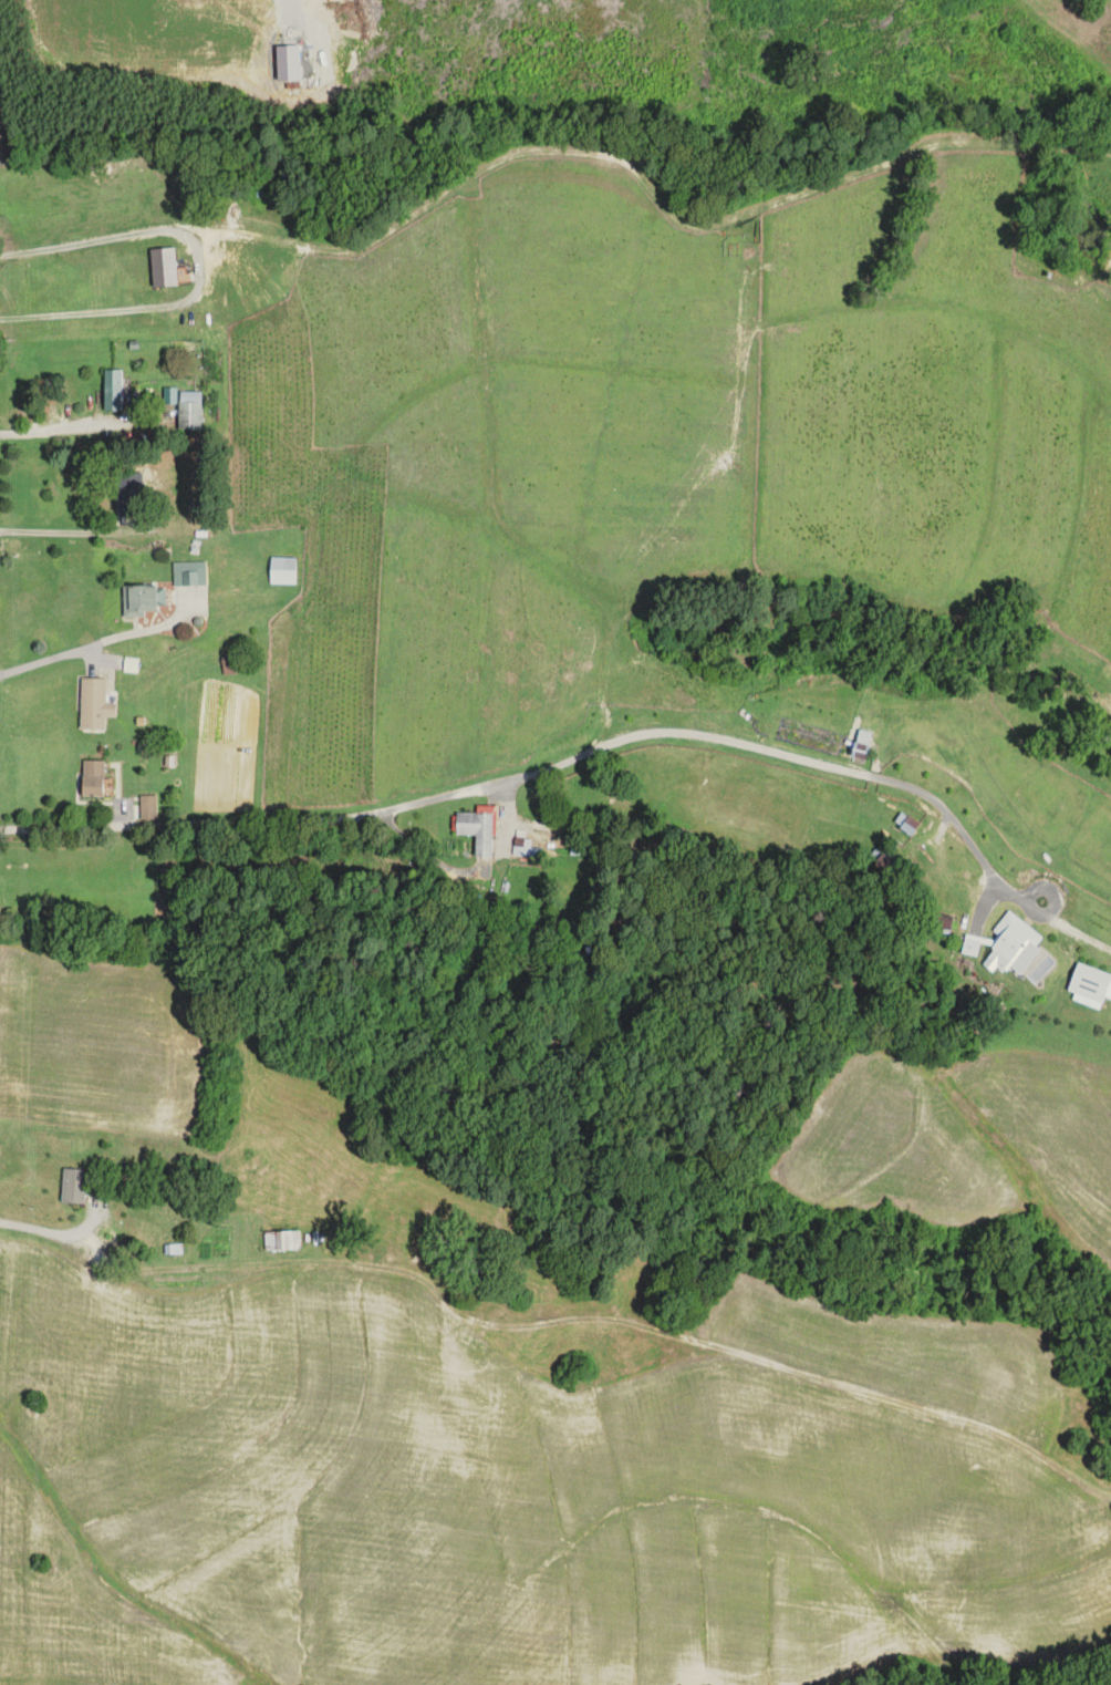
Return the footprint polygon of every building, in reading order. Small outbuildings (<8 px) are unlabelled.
[(122,370),(105,370),(105,411),(122,411),(122,370)] [(201,391),(178,391),(178,430),(201,430),(201,391)] [(144,472),(117,472),(117,517),(144,517),(144,472)] [(270,584),(296,584),(296,557),(270,557),(270,584)] [(174,586),(206,586),(206,562),(174,562),(174,586)] [(155,586),(123,586),(123,618),(144,618),(144,612),(155,612),(155,586)] [(106,702),(106,678),(81,678),(81,730),(105,730),(105,717),(116,717),(116,702),(106,702)] [(851,756),(864,761),(870,747),(856,742),(851,756)] [(103,761),(81,761),(81,797),(103,797),(103,761)] [(140,819),(155,819),(155,796),(140,796),(140,819)] [(494,805),(477,805),(477,812),(456,812),(455,834),(475,835),(475,858),(494,858),(494,805)] [(901,827),(911,835),(919,824),(909,816),(901,827)] [(990,947),(1007,964),(1028,942),(1033,947),(1041,939),(1011,910),(992,930),(1000,938),(990,947)] [(1102,1005),(1110,980),(1110,975),(1078,963),(1067,992),(1102,1005)] [(60,1203),(84,1205),(87,1171),(63,1169),(60,1203)] [(264,1232),(264,1251),(300,1251),(300,1232),(264,1232)] [(164,1247),(165,1255),(182,1253),(181,1245),(164,1247)]
